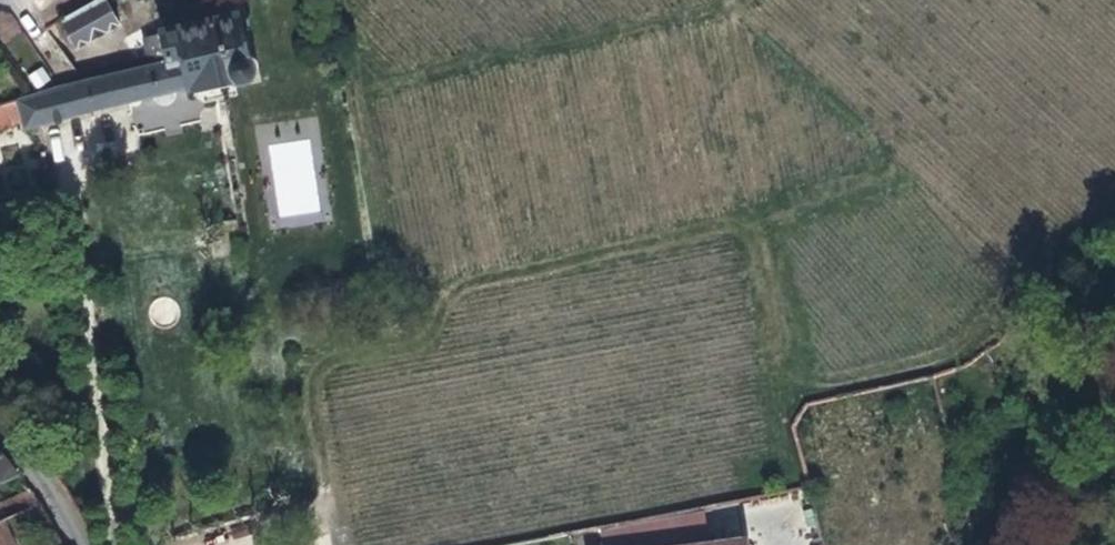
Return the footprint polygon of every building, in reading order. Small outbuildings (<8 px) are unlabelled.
[(108,0),(104,0),(57,26),(65,40),(71,36),(80,51),(123,27),(108,0)] [(196,91),(252,77),(238,16),(179,31),(179,33),(167,36),(167,33),(152,37),(157,57),(159,63),(127,71),(126,80),(132,105),(194,89),(196,91)] [(159,63),(157,57),(83,76),(88,81),(107,76),(127,71),(159,63)] [(116,109),(132,105),(126,80),(127,71),(107,76),(116,109)] [(29,131),(116,109),(107,76),(88,81),(64,87),(20,100),(27,122),(29,131)] [(15,126),(27,122),(20,100),(8,104),(15,126)] [(15,126),(8,104),(0,106),(0,133),(15,128),(15,126)] [(0,452),(0,482),(18,474),(0,452)] [(32,491),(0,505),(0,514),(2,518),(16,512),(42,502),(32,491)] [(16,512),(2,518),(12,539),(25,533),(16,512)] [(2,518),(0,519),(0,544),(10,544),(8,541),(12,539),(2,518)] [(578,530),(562,533),(564,544),(581,542),(578,530)]
